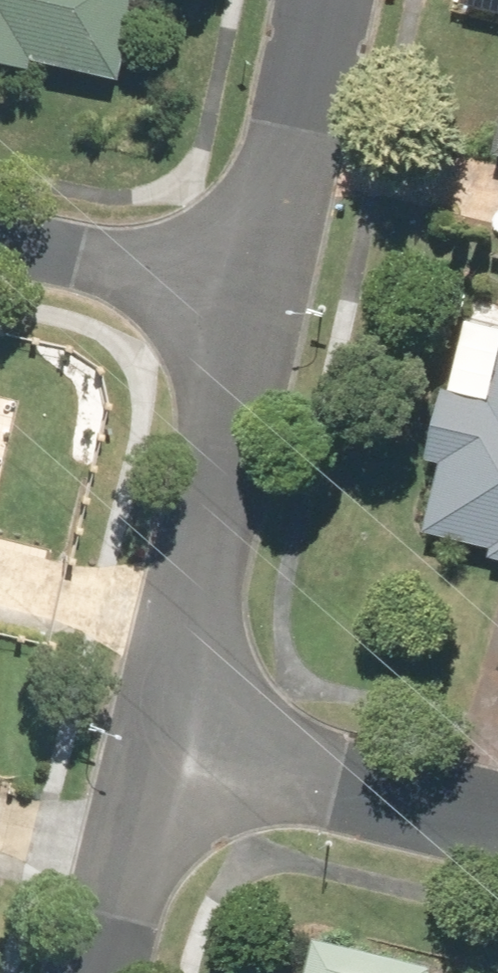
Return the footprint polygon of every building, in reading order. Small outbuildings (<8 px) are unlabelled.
[(14,77),(18,60),(102,80),(121,0),(0,0),(0,74),(14,77)] [(489,166),(497,169),(497,131),(489,166)] [(420,532),(486,547),(483,559),(497,562),(497,344),(485,401),(437,390),(421,461),(435,464),(420,532)] [(309,940),(302,972),(426,972),(427,967),(309,940)]
